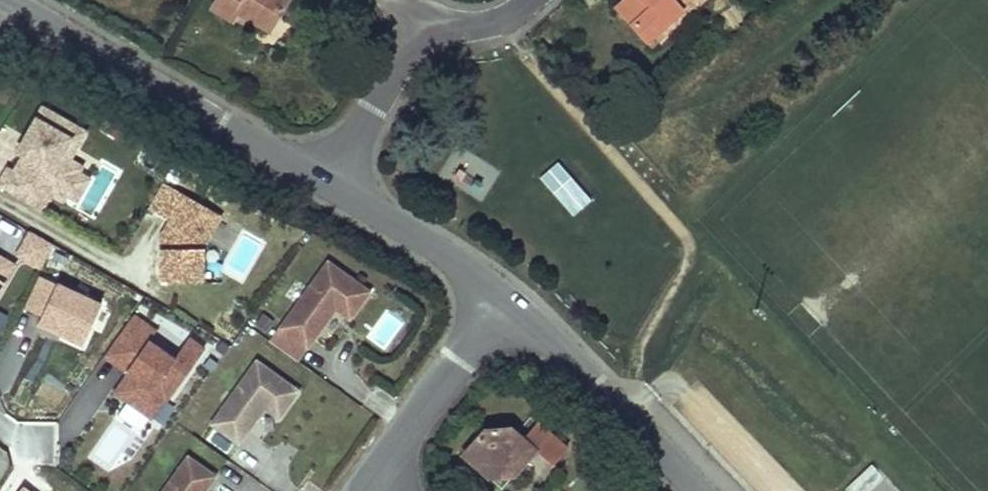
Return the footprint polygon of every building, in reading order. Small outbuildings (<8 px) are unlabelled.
[(211,8),(232,21),(237,13),(265,29),(270,32),(287,0),(216,0),(211,8)] [(617,9),(646,42),(682,10),(687,16),(705,0),(627,0),(617,9)] [(682,10),(646,42),(651,48),(687,16),(682,10)] [(265,29),(237,13),(232,21),(260,37),(265,29)] [(44,114),(2,194),(46,216),(56,199),(81,206),(97,178),(70,167),(88,136),(44,114)] [(538,177),(572,216),(591,200),(558,160),(538,177)] [(159,252),(161,286),(208,287),(208,252),(221,223),(166,191),(153,217),(163,225),(159,252)] [(14,259),(41,269),(52,240),(25,230),(14,259)] [(16,260),(0,253),(0,292),(16,260)] [(369,293),(327,263),(269,344),(297,362),(337,309),(349,319),(369,293)] [(19,317),(84,344),(102,300),(38,273),(19,317)] [(297,391),(257,362),(211,423),(239,443),(264,407),(278,418),(297,391)] [(463,455),(488,476),(512,475),(534,450),(508,428),(485,430),(463,455)] [(583,456),(593,446),(584,437),(574,446),(583,456)] [(593,446),(583,456),(592,465),(602,456),(593,446)] [(187,458),(164,490),(203,490),(213,476),(187,458)]
